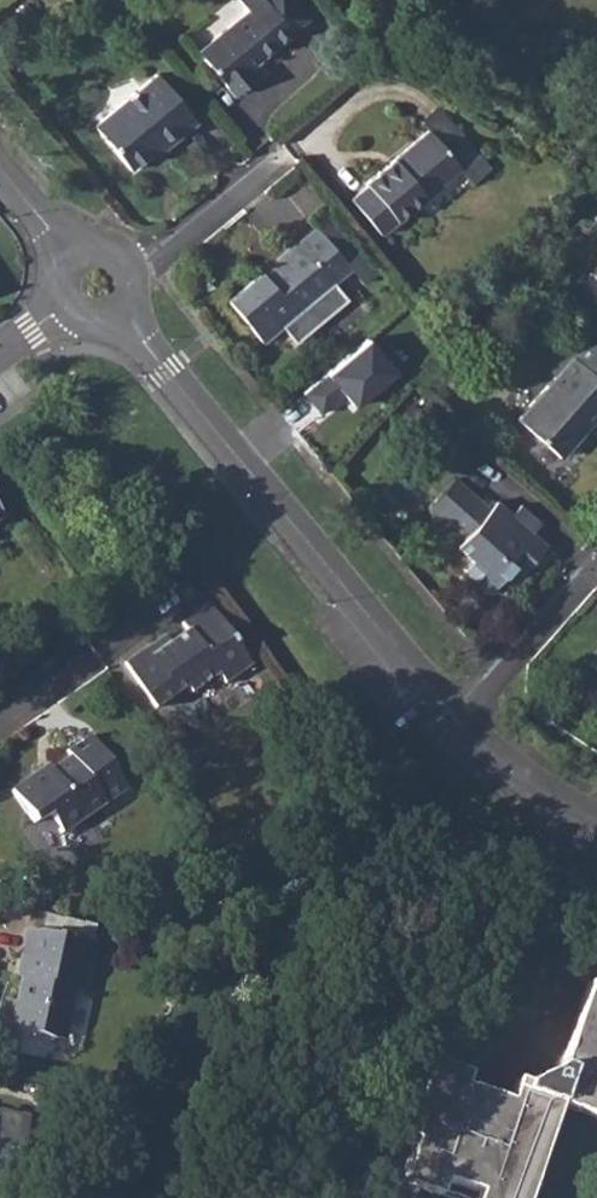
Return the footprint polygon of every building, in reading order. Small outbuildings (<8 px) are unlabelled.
[(195,50),(230,94),(253,74),(248,68),(292,32),(266,0),(238,0),(246,9),(195,50)] [(154,73),(93,125),(127,168),(175,129),(179,134),(194,121),(154,73)] [(457,165),(438,142),(426,129),(363,183),(365,186),(350,198),(379,233),(421,196),(457,165)] [(316,226),(228,299),(262,341),(281,325),(295,342),(348,297),(333,280),(350,267),(316,226)] [(553,372),(513,417),(557,458),(575,438),(572,435),(596,408),(596,409),(596,344),(586,335),(553,372)] [(371,337),(305,392),(325,416),(345,399),(357,412),(402,375),(371,337)] [(477,496),(448,526),(460,536),(452,545),(467,560),(458,568),(485,593),(510,565),(518,573),(544,546),(529,533),(538,523),(518,505),(508,515),(493,501),(488,506),(477,496)] [(155,645),(150,637),(119,659),(150,703),(179,682),(184,690),(212,670),(219,680),(246,661),(203,599),(176,618),(181,627),(164,639),(155,645)] [(48,762),(12,788),(48,839),(124,786),(87,735),(67,749),(71,755),(52,767),(48,762)] [(0,1002),(0,1025),(47,1034),(62,1025),(71,983),(83,986),(93,938),(23,923),(14,964),(18,965),(11,996),(2,994),(0,1002)] [(412,1185),(437,1193),(442,1178),(477,1190),(499,1197),(527,1197),(544,1146),(534,1141),(547,1100),(557,1104),(593,1116),(596,1106),(596,987),(588,984),(563,1057),(560,1064),(526,1081),(515,1077),(508,1098),(465,1085),(469,1072),(429,1057),(404,1132),(413,1136),(391,1197),(407,1197),(412,1185)] [(6,1175),(11,1149),(20,1151),(27,1115),(0,1109),(0,1174),(6,1175)]
